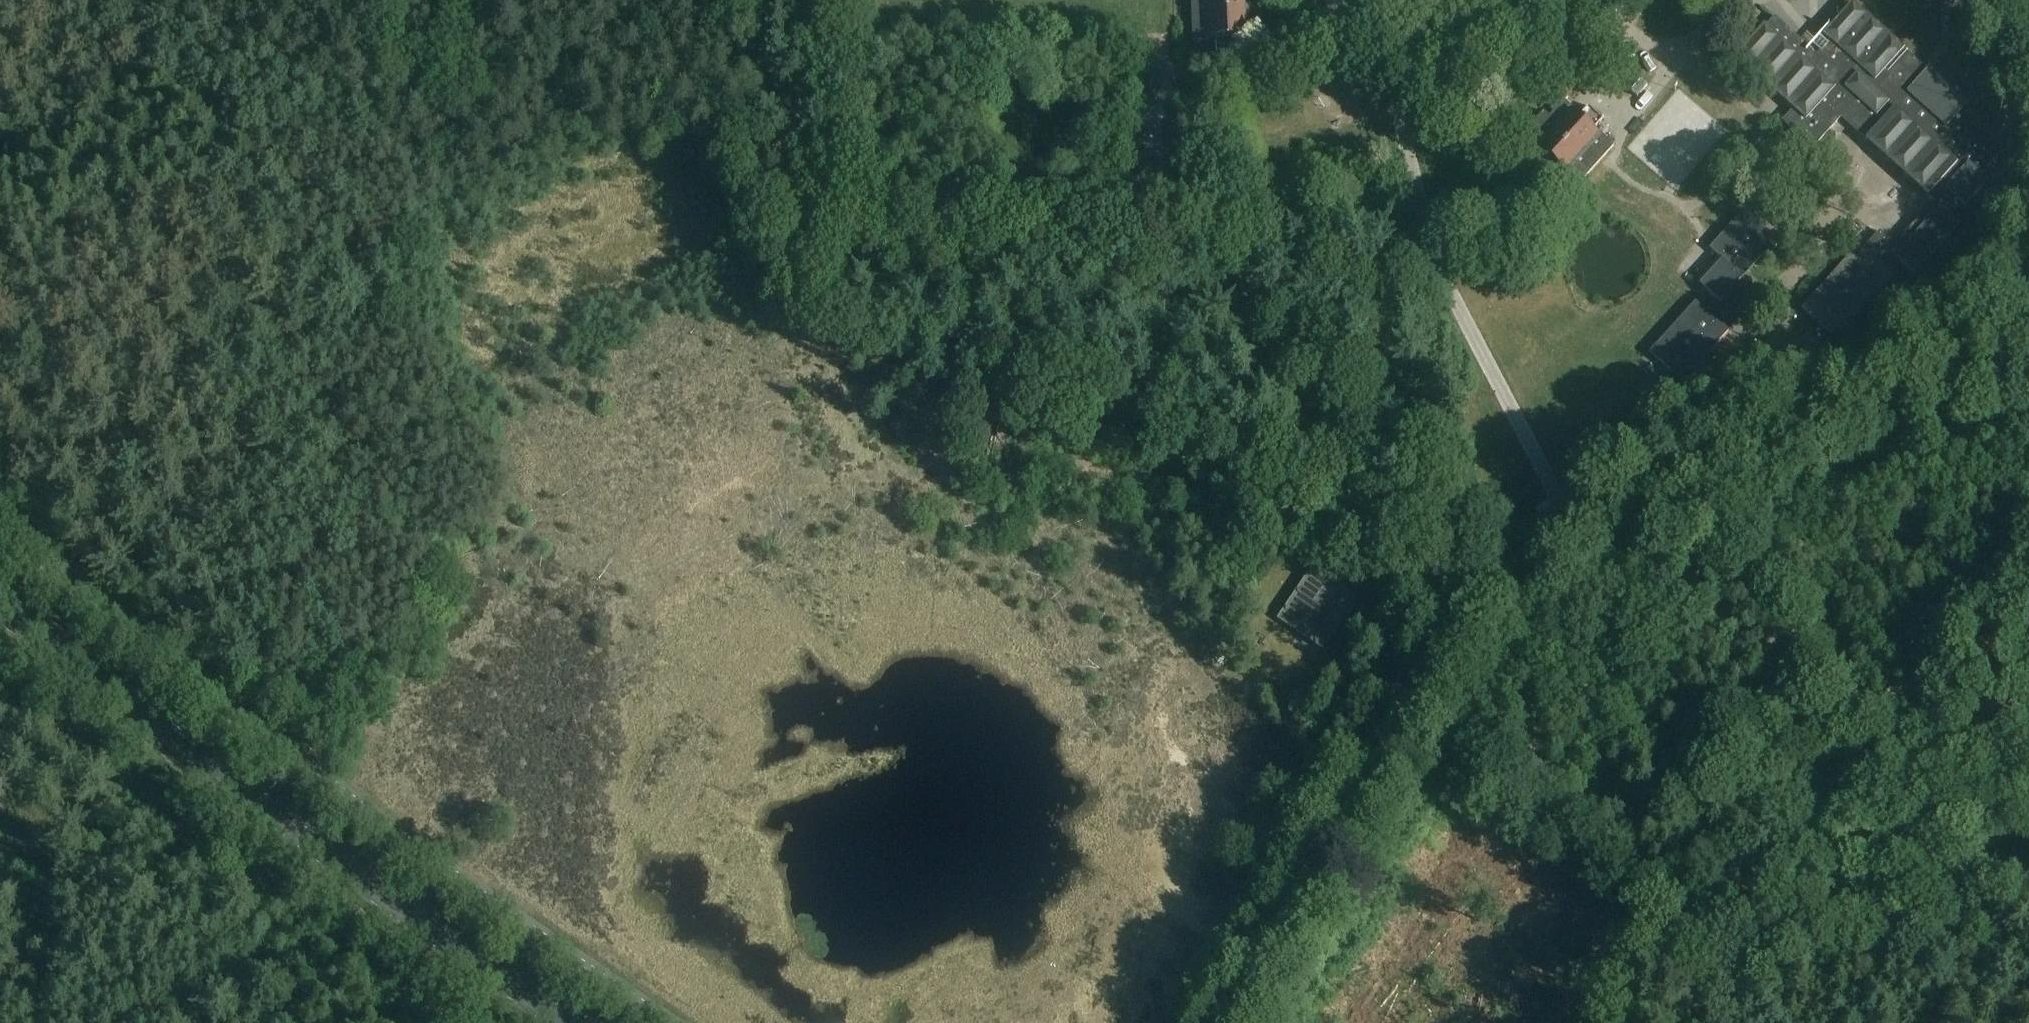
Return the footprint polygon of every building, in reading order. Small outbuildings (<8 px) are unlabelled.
[(1193,43),(1214,42),(1214,54),(1235,53),(1235,41),(1260,40),(1259,25),(1255,25),(1255,20),(1259,20),(1259,0),(1192,0),(1193,43)] [(1771,18),(1736,56),(1768,86),(1793,108),(1782,119),(1788,125),(1790,127),(1802,138),(1813,148),(1832,127),(1840,118),(1843,115),(1868,138),(1865,141),(1933,203),(1893,246),(1878,232),(1862,250),(1858,246),(1806,304),(1801,309),(1815,321),(1818,324),(1831,336),(1836,330),(1839,333),(1890,277),(1888,275),(1898,263),(1915,278),(1961,227),(1950,217),(1960,206),(1963,210),(1987,183),(1985,181),(1983,179),(1979,176),(2001,152),(1973,127),(1971,125),(1976,120),(1963,108),(1968,103),(1930,69),(1929,68),(1926,72),(1923,74),(1919,70),(1921,67),(1920,67),(1852,4),(1840,17),(1823,36),(1830,42),(1827,46),(1820,54),(1817,57),(1772,16),(1771,18)] [(1528,167),(1562,198),(1576,182),(1574,180),(1578,176),(1583,180),(1612,148),(1593,131),(1601,122),(1587,109),(1579,117),(1560,100),(1550,111),(1553,114),(1549,118),(1543,113),(1513,146),(1528,160),(1530,158),(1534,161),(1528,167)] [(1694,303),(1649,354),(1675,377),(1677,379),(1683,384),(1729,333),(1722,327),(1732,315),(1733,314),(1755,290),(1741,278),(1737,274),(1744,266),(1748,270),(1761,255),(1764,258),(1778,243),(1775,240),(1787,228),(1774,217),(1773,218),(1763,229),(1756,223),(1743,211),(1709,250),(1721,261),(1711,273),(1699,286),(1716,301),(1706,313),(1694,303)] [(1311,574),(1280,619),(1321,646),(1341,615),(1356,625),(1366,611),(1311,574)]
